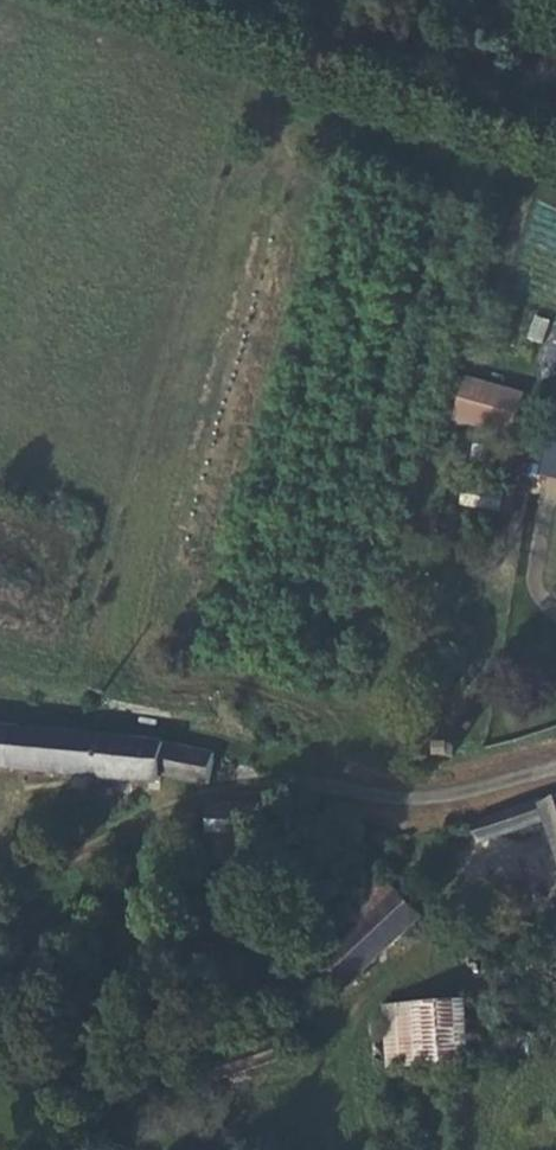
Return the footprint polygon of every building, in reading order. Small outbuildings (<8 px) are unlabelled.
[(533,315),(526,339),(541,343),(549,320),(533,315)] [(472,373),(460,413),(517,430),(529,390),(472,373)] [(552,441),(543,471),(555,475),(555,429),(552,441)] [(552,441),(535,436),(525,471),(541,476),(543,471),(552,441)] [(504,443),(479,439),(477,453),(501,458),(504,443)] [(218,757),(135,741),(61,733),(0,725),(0,769),(163,789),(164,777),(216,780),(218,757)] [(443,767),(457,765),(456,756),(456,751),(441,752),(443,767)] [(539,791),(469,821),(475,842),(543,817),(555,851),(555,793),(543,798),(539,791)] [(215,805),(213,863),(244,864),(249,841),(273,843),(274,806),(215,805)] [(342,905),(360,925),(398,890),(381,870),(342,905)] [(360,925),(326,958),(352,986),(361,982),(358,978),(421,916),(398,890),(360,925)] [(463,996),(417,999),(419,1065),(468,1063),(463,996)] [(419,1065),(417,999),(384,1001),(386,1067),(419,1065)]
